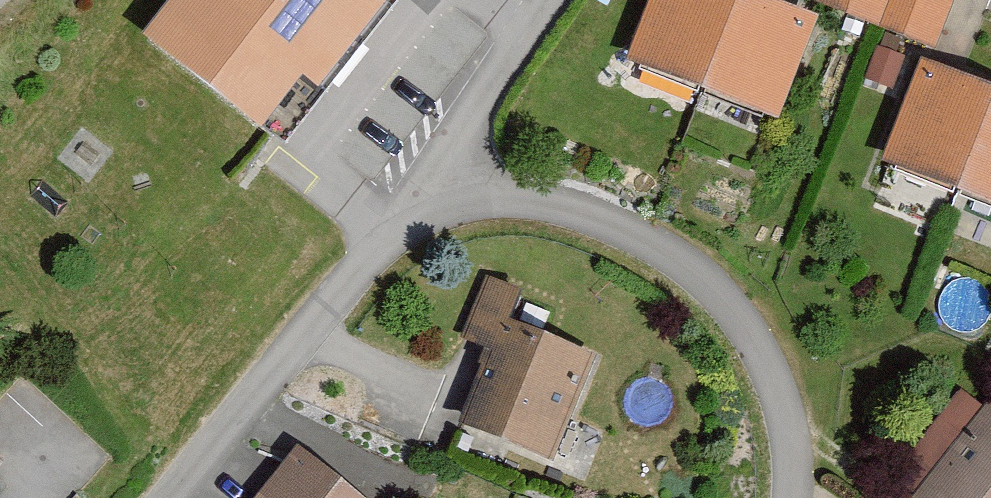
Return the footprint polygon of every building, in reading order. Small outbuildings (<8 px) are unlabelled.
[(145,33),(266,129),(369,0),(172,0),(145,33)] [(774,0),(649,0),(626,59),(778,116),(816,16),(774,0)] [(819,4),(937,48),(955,0),(821,0),(819,4)] [(936,61),(894,163),(990,202),(990,83),(936,61)] [(522,293),(485,279),(461,341),(492,352),(464,423),(557,459),(597,354),(511,321),(522,293)] [(964,434),(940,415),(888,480),(912,497),(990,497),(990,401),(964,434)] [(300,447),(259,497),(363,497),(300,447)]
